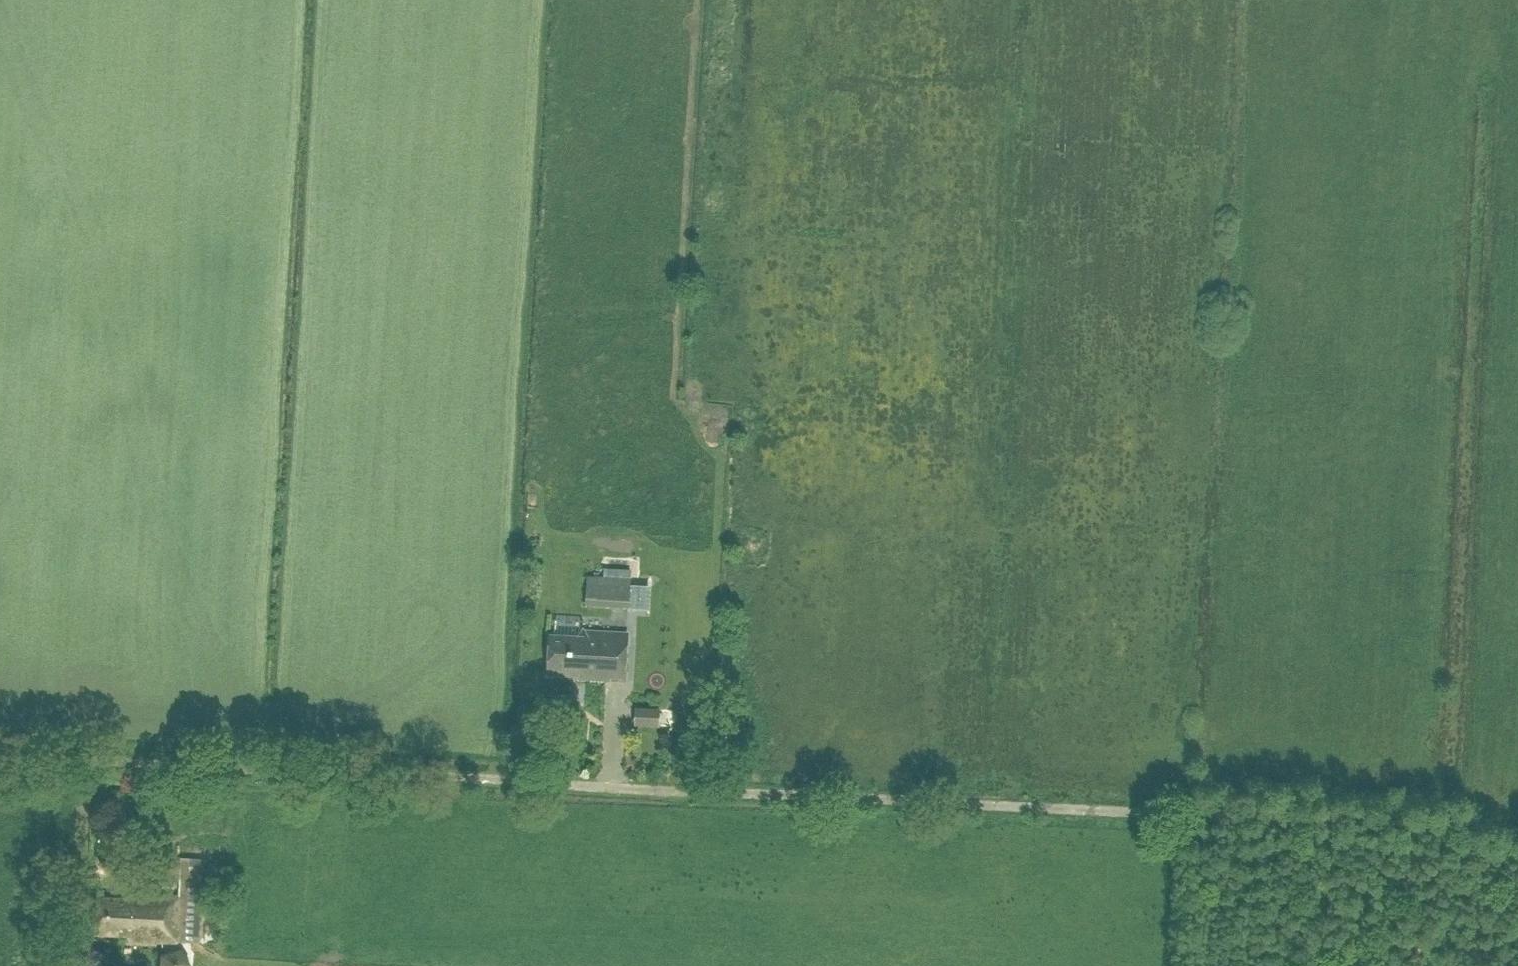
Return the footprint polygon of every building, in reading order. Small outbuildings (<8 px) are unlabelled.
[(586,575),(585,605),(628,607),(630,561),(604,560),(603,571),(596,570),(595,575),(586,575)] [(627,634),(585,631),(585,638),(549,636),(547,675),(575,676),(575,679),(624,682),(627,634)] [(660,707),(639,708),(640,724),(661,723),(660,707)] [(133,940),(198,942),(201,859),(156,857),(155,880),(179,881),(178,896),(124,894),(124,898),(97,897),(96,934),(133,935),(133,940)] [(133,881),(143,882),(143,867),(134,867),(133,881)] [(165,951),(165,965),(183,965),(183,951),(165,951)]
